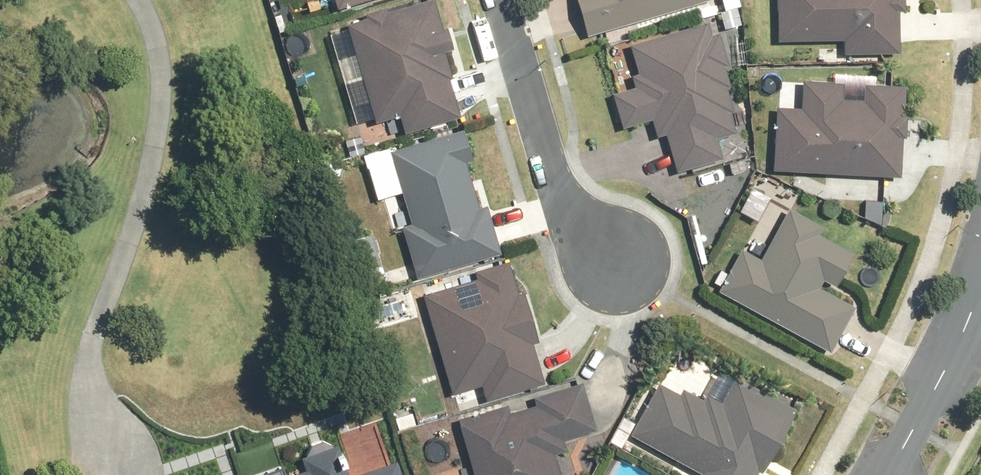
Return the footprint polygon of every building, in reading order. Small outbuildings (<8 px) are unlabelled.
[(327,34),(356,124),(369,120),(371,123),(394,115),(400,134),(456,116),(437,58),(450,53),(442,29),(438,31),(427,0),(425,0),(384,13),(382,7),(336,25),(339,29),(327,34)] [(333,10),(370,0),(330,0),(333,10)] [(585,37),(708,0),(573,0),(585,37)] [(775,41),(841,43),(841,55),(897,56),(898,12),(902,12),(903,0),(776,0),(775,41)] [(704,23),(629,46),(637,72),(628,75),(632,87),(610,94),(621,129),(649,121),(654,137),(661,134),(673,175),(721,159),(714,138),(736,131),(729,111),(733,110),(726,89),(731,88),(724,65),(726,65),(716,33),(708,36),(704,23)] [(800,110),(774,109),(771,171),(897,177),(899,138),(904,139),(905,116),(901,116),(903,87),(863,86),(862,101),(840,100),(840,84),(801,82),(800,110)] [(408,224),(398,227),(413,281),(497,258),(483,207),(476,209),(464,165),(469,164),(460,131),(387,151),(391,164),(367,171),(375,200),(400,193),(408,224)] [(766,199),(745,189),(734,211),(755,221),(766,199)] [(891,199),(864,198),(864,226),(890,226),(891,199)] [(756,263),(737,253),(715,292),(827,354),(852,309),(816,289),(820,282),(833,290),(851,258),(813,237),(819,226),(786,209),(756,263)] [(475,279),(419,296),(448,396),(477,387),(482,404),(540,387),(527,345),(535,343),(520,291),(515,292),(507,261),(473,271),(475,279)] [(655,382),(626,443),(692,474),(754,474),(756,471),(762,473),(794,409),(731,378),(719,404),(704,397),(702,402),(682,392),(681,394),(655,382)] [(453,418),(469,474),(557,474),(552,456),(564,453),(562,444),(594,435),(579,382),(528,397),(531,408),(508,415),(505,403),(453,418)] [(337,440),(298,454),(304,471),(293,474),(350,474),(337,440)] [(397,459),(350,474),(403,474),(397,459)]
